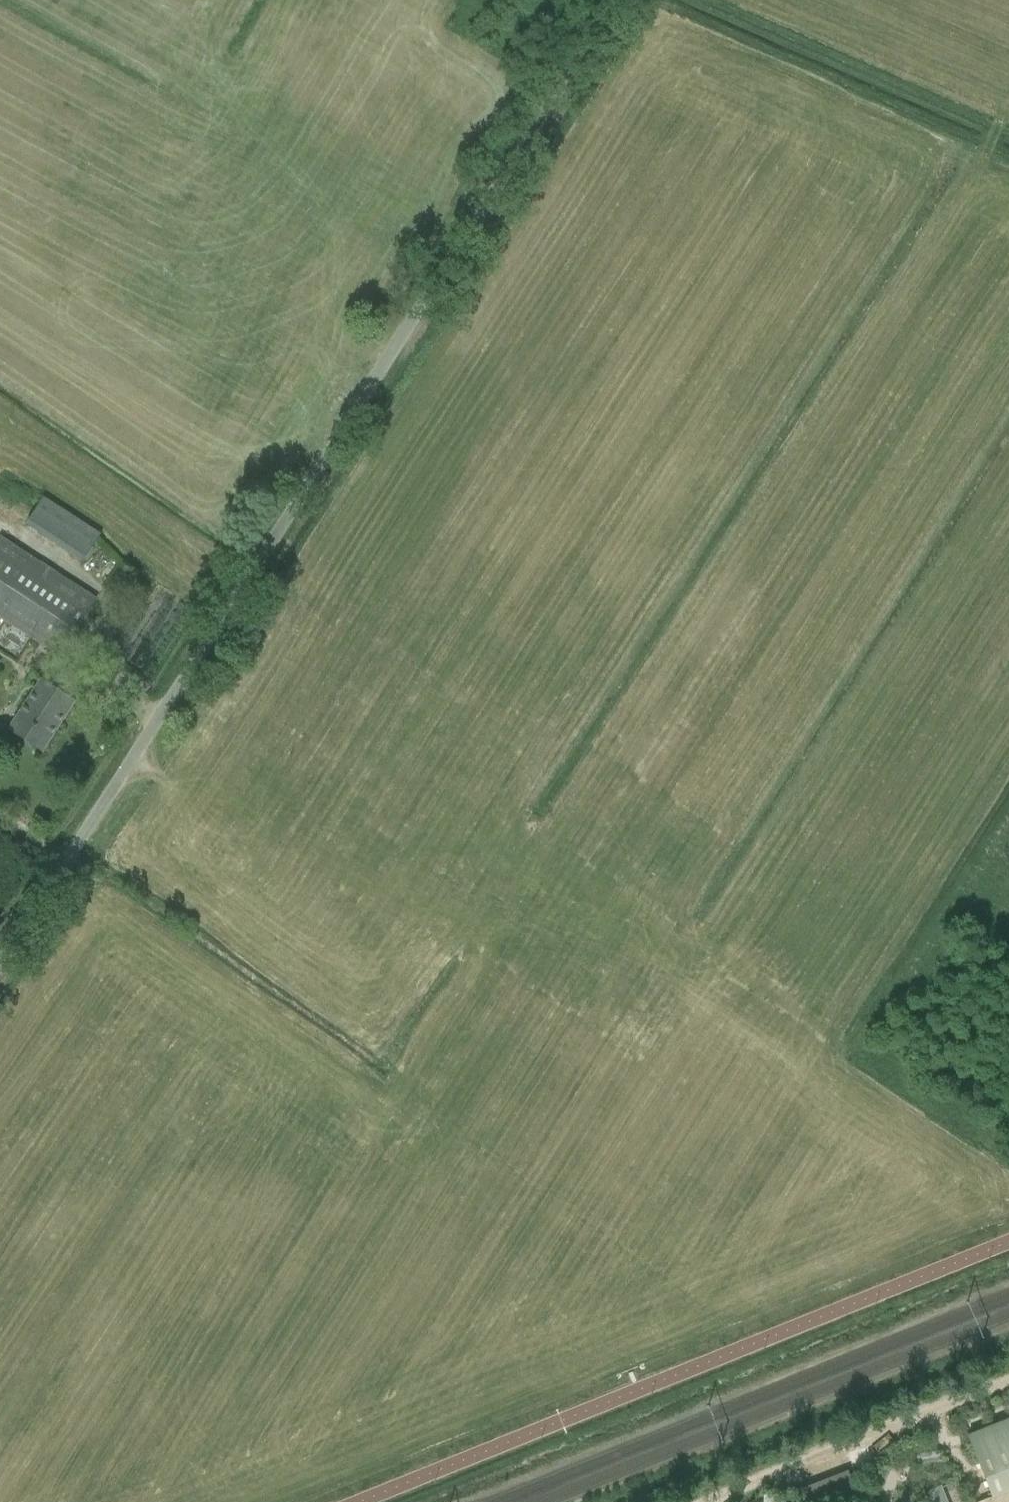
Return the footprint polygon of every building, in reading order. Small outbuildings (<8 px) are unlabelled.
[(43,497),(25,525),(82,562),(101,534),(43,497)] [(91,605),(0,546),(0,618),(59,656),(91,605)] [(42,751),(74,701),(41,681),(9,730),(42,751)] [(966,1437),(970,1447),(990,1498),(1008,1491),(1008,1419),(966,1437)] [(936,1449),(914,1453),(916,1462),(937,1459),(936,1449)] [(790,1491),(795,1501),(819,1501),(855,1488),(848,1470),(847,1468),(790,1491)] [(926,1490),(931,1501),(950,1501),(942,1483),(926,1490)] [(762,1491),(762,1501),(781,1501),(781,1492),(762,1491)]
